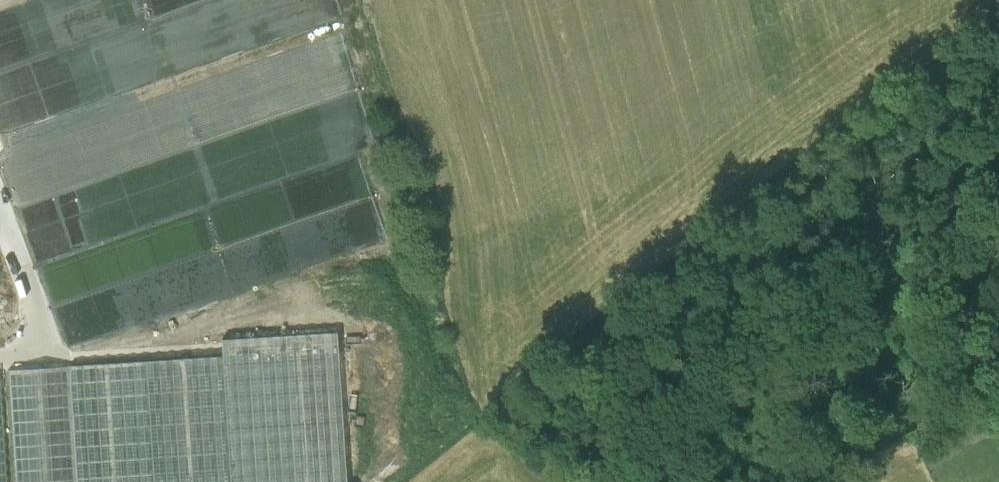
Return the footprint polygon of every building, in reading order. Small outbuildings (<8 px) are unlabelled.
[(70,366),(77,481),(348,481),(338,333),(222,340),(222,343),(223,343),(224,357),(70,366)] [(70,366),(8,370),(16,481),(77,481),(70,366)] [(1,370),(0,371),(0,481),(8,481),(1,370)]
